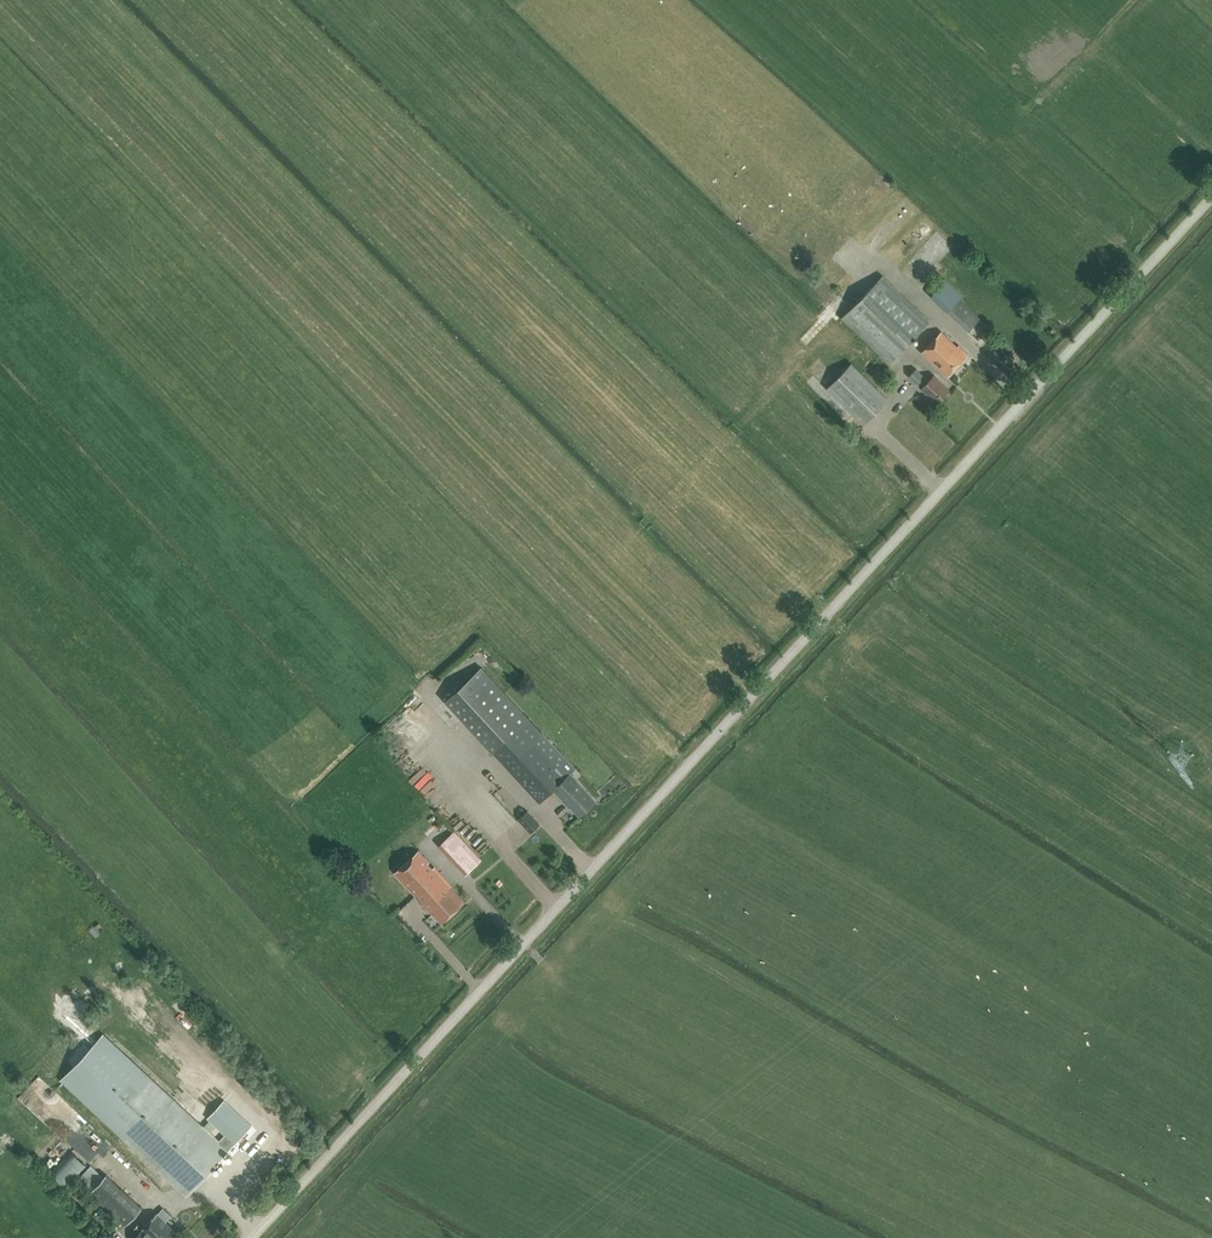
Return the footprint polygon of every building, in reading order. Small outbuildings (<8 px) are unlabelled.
[(889,363),(904,347),(930,320),(882,275),(842,317),(889,363)] [(927,279),(919,288),(932,300),(940,291),(927,279)] [(969,331),(980,318),(959,297),(947,310),(969,331)] [(941,332),(923,352),(947,376),(968,354),(959,345),(957,347),(942,331),(941,332)] [(1000,340),(994,346),(1007,359),(1013,354),(1000,340)] [(865,424),(889,399),(852,363),(828,388),(865,424)] [(929,380),(917,368),(910,376),(922,388),(937,403),(950,390),(934,374),(929,380)] [(875,384),(880,378),(870,369),(865,375),(875,384)] [(539,802),(556,786),(570,773),(575,768),(481,666),(446,699),(539,802)] [(409,710),(417,700),(411,695),(403,705),(409,710)] [(420,792),(432,780),(423,771),(411,783),(420,792)] [(580,815),(595,800),(576,779),(576,780),(570,773),(556,786),(563,794),(560,796),(567,803),(568,803),(580,815)] [(531,832),(541,824),(529,810),(519,819),(531,832)] [(462,836),(472,845),(480,837),(470,827),(462,836)] [(466,872),(482,860),(455,830),(439,844),(466,872)] [(439,873),(418,850),(395,872),(415,894),(439,873)] [(451,886),(439,873),(415,894),(416,895),(417,894),(422,899),(421,900),(428,908),(429,908),(442,921),(464,901),(450,886),(451,886)] [(60,1079),(97,1112),(187,1195),(228,1151),(211,1135),(219,1125),(210,1117),(201,1126),(138,1067),(102,1034),(60,1079)] [(36,1075),(15,1097),(58,1138),(68,1128),(72,1132),(78,1126),(71,1120),(77,1114),(36,1075)] [(274,1146),(279,1151),(287,1142),(282,1137),(274,1146)] [(144,1205),(105,1173),(89,1192),(128,1224),(144,1205)] [(174,1230),(156,1214),(141,1229),(150,1237),(167,1237),(174,1230)]
